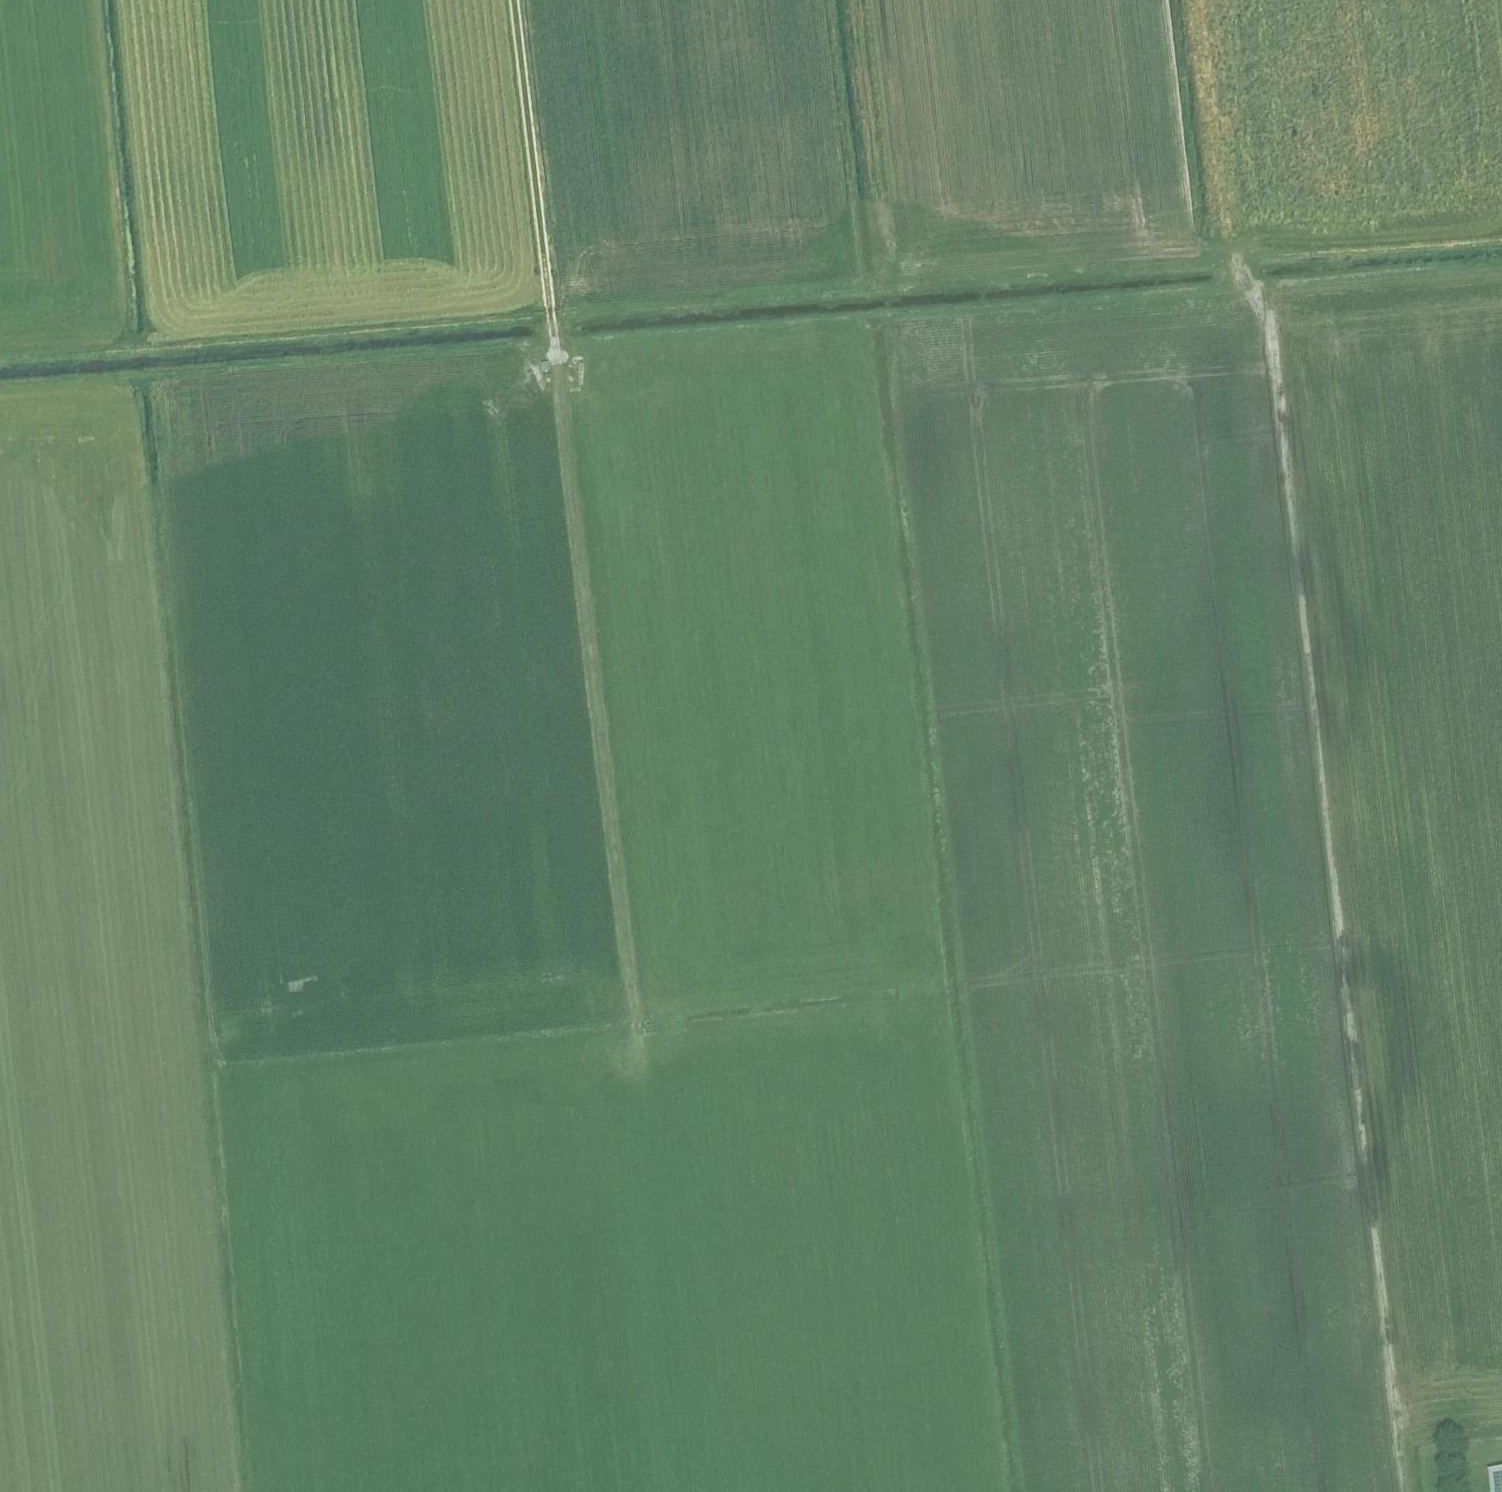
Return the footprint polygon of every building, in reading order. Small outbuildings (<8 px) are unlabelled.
[(1491,1491),(1501,1491),(1501,1472),(1490,1473),(1491,1491)]
